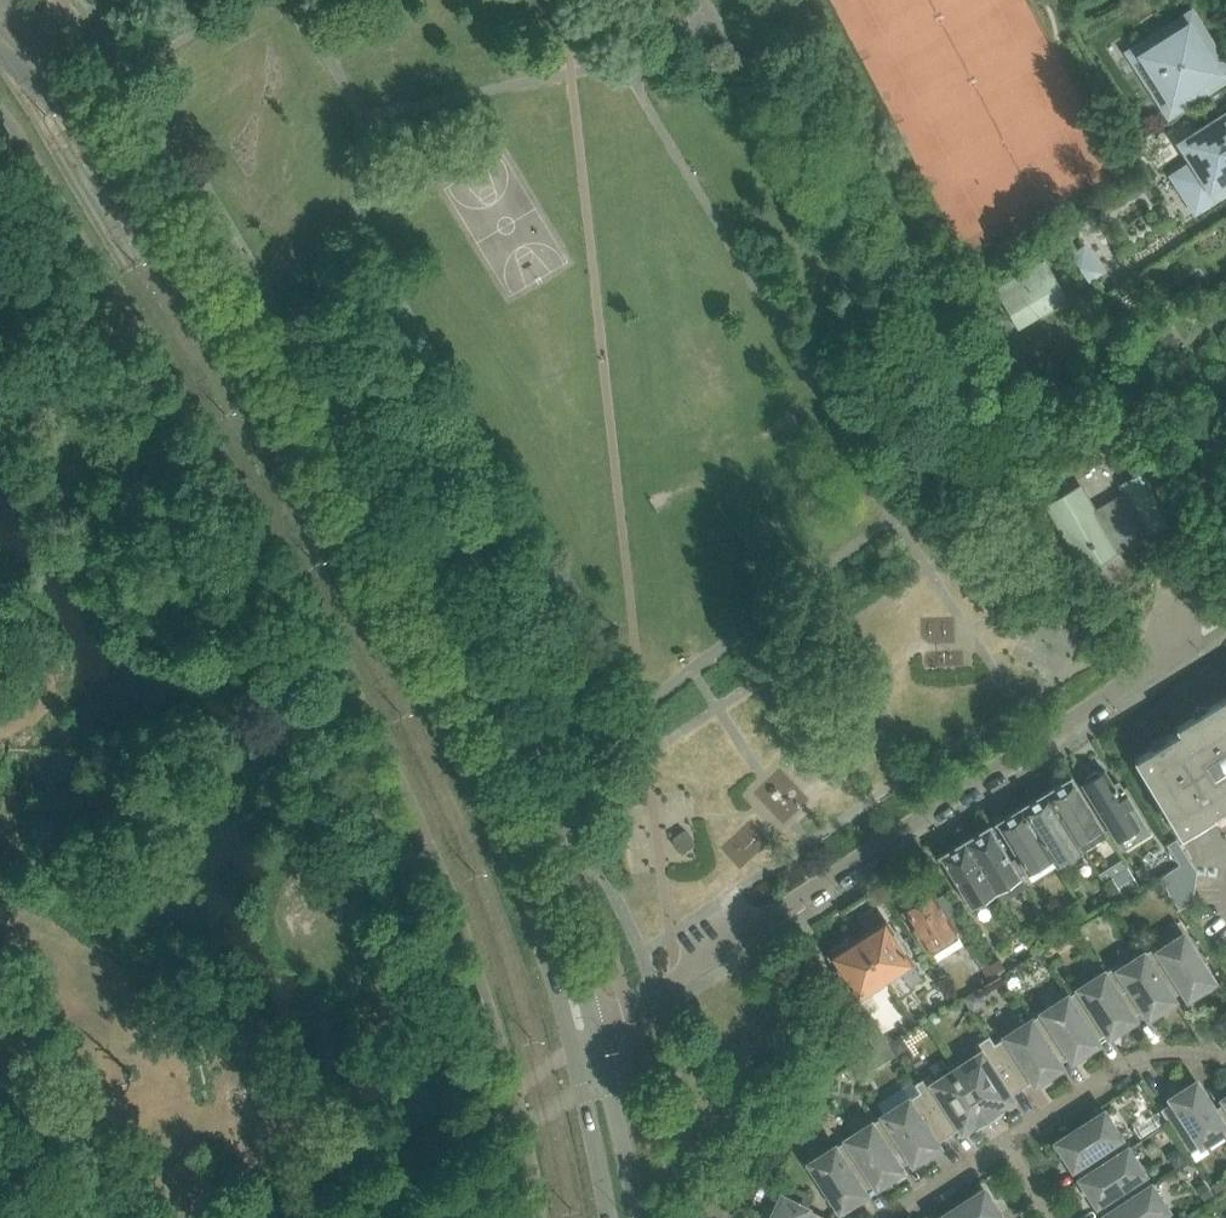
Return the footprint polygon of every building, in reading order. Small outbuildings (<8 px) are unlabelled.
[(1221,75),(1224,74),(1224,73),(1211,53),(1208,55),(1200,42),(1204,40),(1192,22),(1190,19),(1136,54),(1170,108),(1177,104),(1222,76),(1221,75)] [(1184,143),(1198,166),(1196,168),(1196,167),(1191,171),(1180,178),(1197,203),(1207,197),(1208,197),(1225,185),(1225,116),(1184,143)] [(1101,272),(1086,247),(1080,250),(1073,255),(1072,255),(1088,280),(1089,279),(1095,276),(1101,272)] [(1064,298),(1050,273),(1043,261),(996,288),(1004,301),(1019,325),(1064,298)] [(962,308),(974,328),(977,332),(987,325),(972,302),(962,308)] [(1084,570),(1150,533),(1183,514),(1155,465),(1122,483),(1127,492),(1094,510),(1080,486),(1047,505),(1084,570)] [(1225,807),(1225,697),(1177,727),(1180,732),(1138,757),(1182,836),(1214,816),(1213,814),(1225,807)] [(1086,781),(1083,784),(1117,842),(1130,834),(1135,843),(1151,834),(1124,789),(1118,792),(1105,770),(1101,773),(1097,770),(1086,777),(1086,781)] [(1047,792),(1081,849),(1106,834),(1072,777),(1047,792)] [(1081,849),(1047,792),(1022,808),(1056,865),(1081,849)] [(1031,880),(1056,865),(1022,808),(997,823),(1031,880)] [(965,842),(996,893),(1000,899),(1025,884),(990,827),(965,842)] [(685,830),(673,838),(683,852),(695,845),(685,830)] [(1195,886),(1196,877),(1197,871),(1196,870),(1189,859),(1176,839),(1167,844),(1180,865),(1159,877),(1179,910),(1193,901),(1194,890),(1195,886)] [(996,893),(965,842),(940,857),(971,908),(996,893)] [(1111,877),(1126,867),(1122,860),(1099,874),(1104,881),(1111,877)] [(1152,877),(1144,865),(1135,870),(1143,883),(1152,877)] [(1123,895),(1138,886),(1139,885),(1128,867),(1126,867),(1111,877),(1123,895)] [(934,953),(948,944),(958,938),(930,893),(905,908),(934,953)] [(1086,916),(1077,902),(1065,910),(1073,924),(1086,916)] [(859,939),(886,980),(901,971),(910,985),(922,978),(885,922),(859,939)] [(1172,998),(1172,997),(1184,990),(1188,998),(1214,981),(1184,934),(1160,949),(1157,945),(1143,954),(1172,998)] [(886,980),(859,939),(832,956),(869,1012),(880,1005),(870,990),(886,980)] [(984,955),(975,942),(967,947),(981,969),(983,968),(990,964),(984,955)] [(1118,964),(1104,973),(1103,973),(1132,1017),(1133,1016),(1144,1009),(1149,1017),(1174,1000),(1172,997),(1172,998),(1143,954),(1121,968),(1118,964)] [(1007,971),(999,959),(984,968),(982,970),(990,981),(1007,971)] [(1103,973),(1067,996),(1067,997),(1095,1041),(1096,1040),(1107,1033),(1109,1036),(1135,1019),(1133,1016),(1132,1017),(1103,973)] [(951,1003),(943,989),(931,996),(940,1010),(951,1003)] [(987,1002),(978,989),(964,997),(965,998),(964,999),(972,1012),(973,1011),(987,1002)] [(1067,997),(1031,1020),(1030,1020),(1059,1064),(1060,1064),(1071,1056),(1073,1059),(1098,1043),(1096,1040),(1095,1041),(1067,997)] [(874,1019),(862,1026),(875,1046),(886,1039),(874,1019)] [(989,1036),(1022,1088),(1034,1080),(1036,1083),(1061,1067),(1060,1064),(1059,1064),(1030,1020),(995,1044),(989,1035),(989,1036)] [(909,1048),(901,1035),(889,1042),(890,1043),(889,1043),(897,1055),(909,1048)] [(957,1068),(990,1119),(1003,1111),(1002,1110),(1000,1107),(1012,1099),(1010,1096),(1022,1088),(989,1036),(974,1045),(979,1053),(957,1068)] [(852,1065),(852,1066),(859,1077),(873,1068),(894,1056),(887,1043),(877,1049),(871,1053),(871,1054),(869,1055),(869,1054),(866,1056),(852,1064),(852,1065)] [(915,1083),(949,1135),(961,1128),(963,1130),(975,1123),(977,1126),(977,1127),(990,1119),(957,1068),(935,1082),(930,1074),(915,1083)] [(1189,1153),(1225,1130),(1225,1129),(1213,1110),(1214,1109),(1196,1082),(1171,1098),(1173,1101),(1160,1109),(1188,1153),(1189,1153)] [(949,1135),(915,1083),(914,1084),(920,1092),(884,1115),(912,1159),(911,1160),(913,1163),(939,1146),(937,1143),(949,1135)] [(799,1095),(802,1100),(809,1109),(823,1100),(814,1086),(813,1086),(799,1095)] [(1223,1099),(1225,1102),(1214,1109),(1213,1110),(1225,1129),(1225,1130),(1225,1131),(1225,1097),(1223,1099)] [(1128,1149),(1104,1112),(1057,1142),(1074,1167),(1077,1166),(1084,1177),(1084,1178),(1128,1149)] [(884,1115),(848,1139),(847,1139),(876,1183),(875,1183),(877,1186),(902,1170),(900,1167),(911,1160),(912,1159),(884,1115)] [(876,1183),(847,1139),(810,1163),(840,1210),(866,1193),(864,1190),(875,1183),(876,1183)] [(1191,1160),(1182,1146),(1167,1155),(1176,1170),(1191,1160)] [(1152,1186),(1128,1149),(1084,1178),(1084,1177),(1081,1179),(1097,1204),(1100,1202),(1107,1213),(1108,1214),(1152,1186)] [(1224,1177),(1211,1186),(1217,1195),(1225,1189),(1225,1181),(1224,1177)] [(1214,1197),(1205,1183),(1196,1189),(1205,1203),(1214,1197)] [(806,1196),(808,1193),(794,1186),(788,1198),(808,1208),(813,1199),(806,1196)] [(1152,1186),(1108,1214),(1107,1213),(1105,1215),(1106,1217),(1173,1217),(1152,1186)] [(997,1217),(1000,1215),(984,1189),(939,1217),(998,1217),(997,1217)] [(782,1196),(771,1217),(828,1217),(808,1208),(788,1198),(782,1196)]
